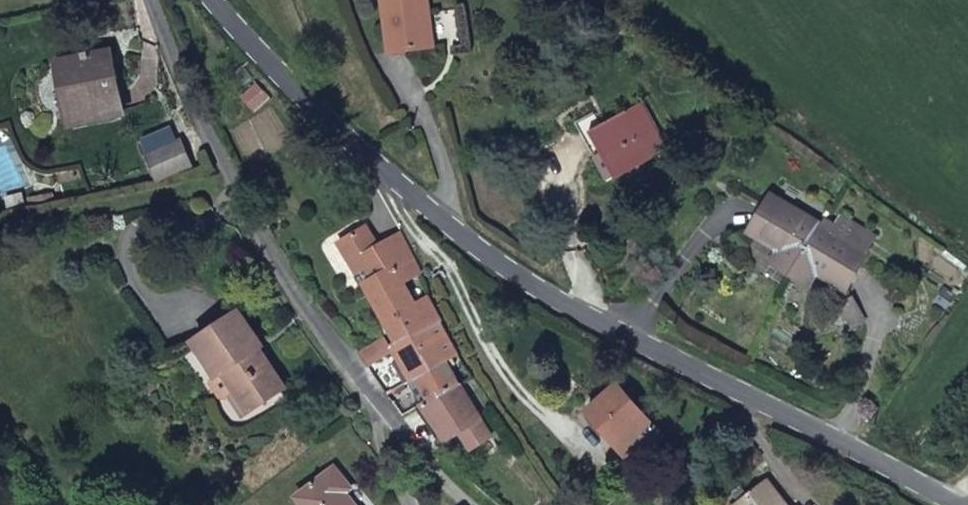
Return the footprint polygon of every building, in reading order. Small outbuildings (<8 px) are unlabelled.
[(397,62),(433,57),(430,26),(438,25),(434,0),(388,0),(397,62)] [(433,57),(443,56),(438,25),(430,26),(433,57)] [(48,89),(81,143),(125,114),(93,63),(48,89)] [(648,104),(606,127),(598,113),(579,123),(611,183),(654,159),(653,158),(670,148),(648,104)] [(138,146),(150,186),(179,178),(173,152),(169,151),(167,139),(138,146)] [(847,290),(870,253),(836,232),(776,194),(755,229),(785,248),(776,263),(809,286),(820,271),(847,290)] [(836,232),(870,253),(879,239),(845,218),(836,232)] [(413,252),(403,233),(381,245),(371,225),(344,241),(362,275),(413,252)] [(413,252),(362,275),(395,338),(359,355),(366,362),(431,327),(445,320),(432,295),(418,302),(407,281),(424,273),(413,252)] [(863,321),(853,299),(839,304),(849,326),(863,321)] [(273,360),(242,315),(199,344),(223,381),(231,378),(257,415),(288,394),(268,364),(273,360)] [(431,327),(366,362),(371,369),(401,353),(409,370),(400,376),(406,387),(420,381),(452,364),(431,327)] [(461,380),(452,364),(420,381),(431,398),(462,381),(461,380)] [(231,378),(223,381),(250,420),(257,415),(231,378)] [(484,419),(486,419),(462,381),(431,398),(428,399),(421,403),(447,441),(461,431),(484,419)] [(667,441),(620,389),(619,390),(587,419),(602,434),(610,427),(644,463),(667,441)] [(439,439),(438,447),(447,441),(421,403),(416,406),(439,439)] [(461,431),(473,450),(494,436),(484,419),(461,431)] [(636,471),(644,463),(610,427),(602,434),(636,471)] [(447,441),(438,447),(473,450),(461,431),(447,441)] [(335,475),(300,501),(304,504),(353,504),(335,475)] [(772,487),(749,504),(787,504),(772,487)]
